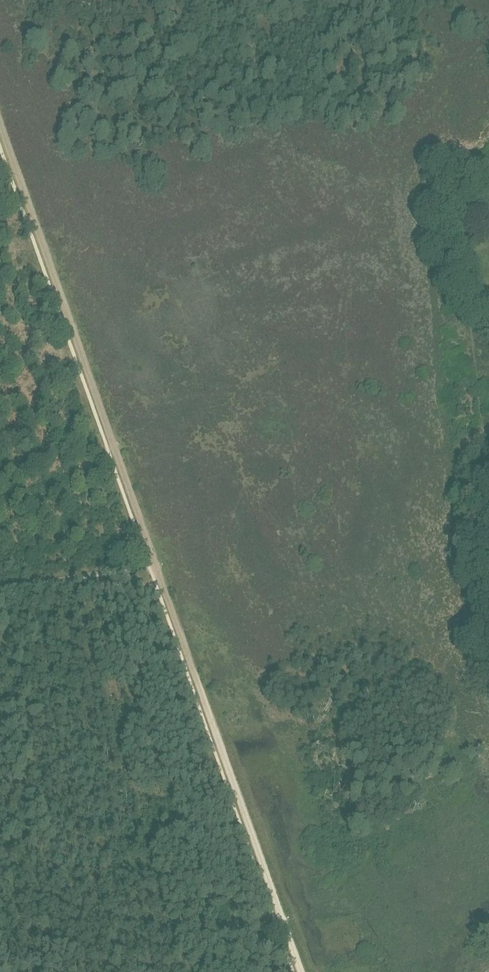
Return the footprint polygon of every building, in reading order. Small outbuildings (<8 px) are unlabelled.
[(46,224),(56,221),(54,215),(45,218),(46,224)]
